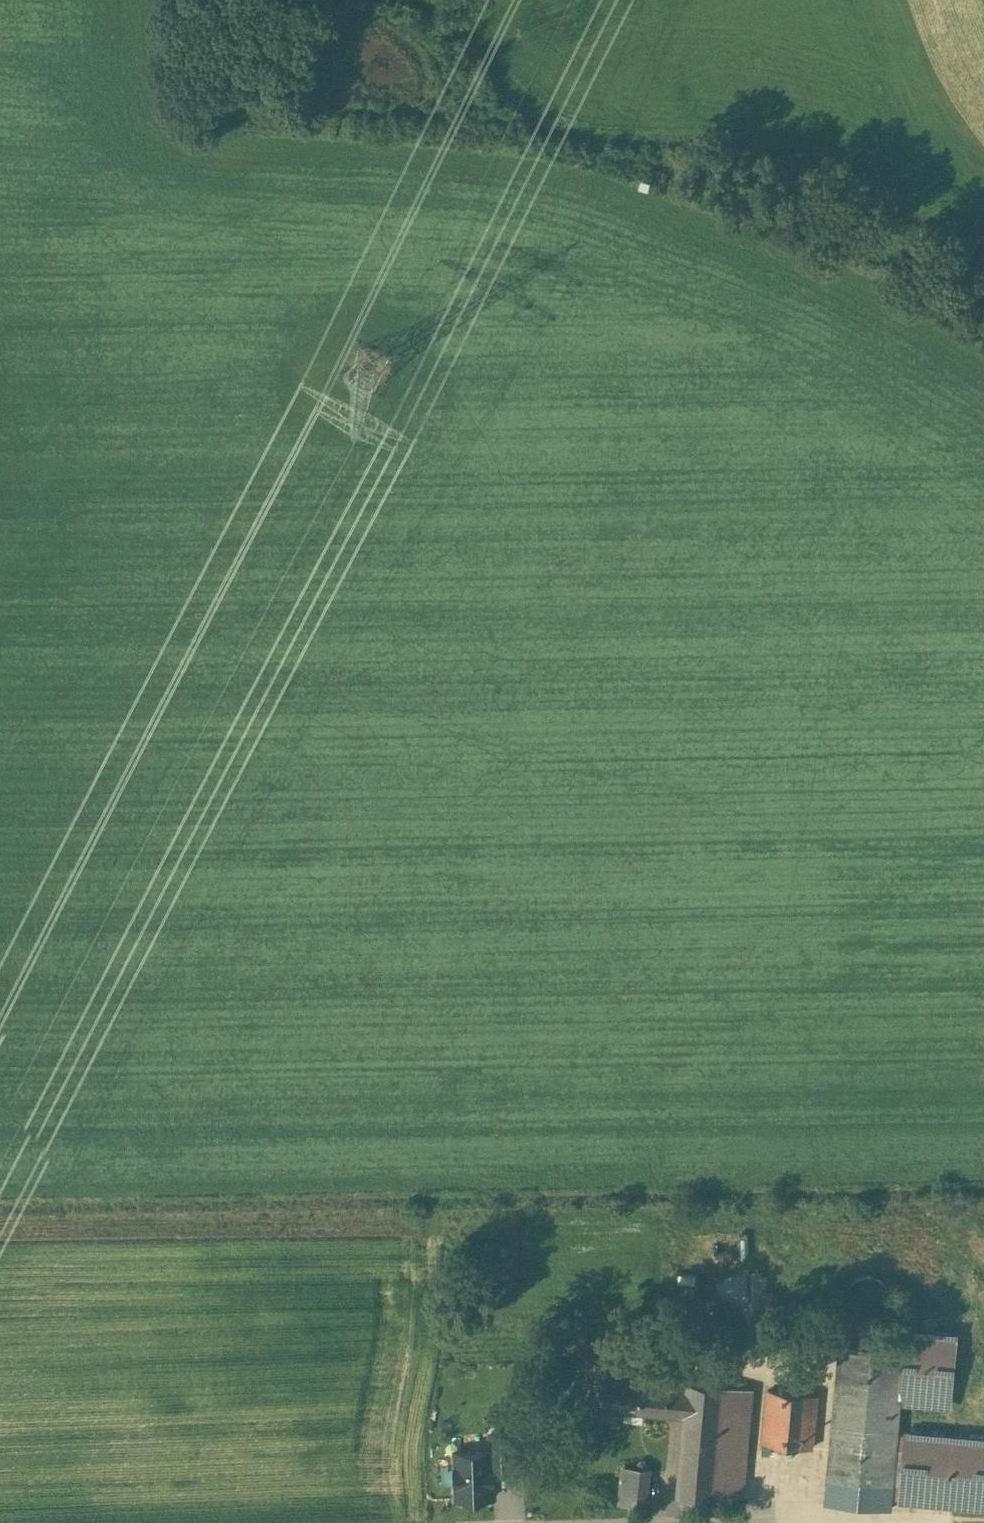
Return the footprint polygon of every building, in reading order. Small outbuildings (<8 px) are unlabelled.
[(889,1309),(890,1300),(888,1291),(883,1284),(876,1279),(867,1278),(858,1280),(851,1285),(846,1292),(844,1301),(846,1310),(851,1317),(859,1322),(868,1324),(877,1322),(884,1317),(889,1309)] [(904,1330),(902,1349),(897,1406),(952,1411),(959,1335),(904,1330)] [(902,1349),(838,1343),(823,1502),(887,1508),(897,1406),(902,1349)] [(624,1360),(588,1357),(583,1407),(619,1410),(619,1407),(622,1382),(624,1360)] [(721,1386),(647,1379),(647,1385),(622,1382),(619,1407),(684,1413),(676,1495),(711,1498),(721,1386)] [(814,1396),(767,1391),(761,1442),(809,1447),(814,1396)] [(906,1435),(900,1504),(983,1510),(983,1441),(906,1435)] [(494,1436),(444,1436),(445,1497),(495,1497),(494,1436)] [(646,1469),(622,1467),(619,1499),(643,1501),(646,1469)]
